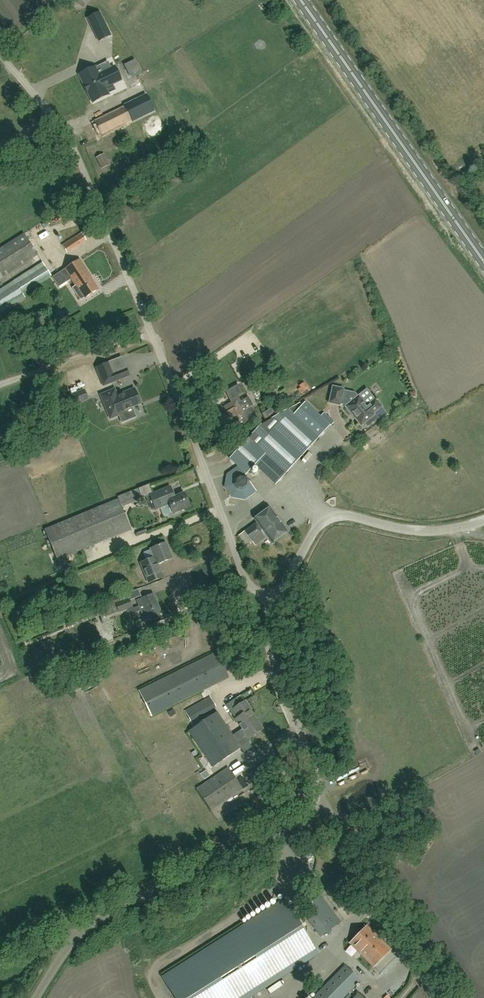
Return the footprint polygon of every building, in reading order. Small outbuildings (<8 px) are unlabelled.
[(93,30),(99,41),(104,39),(105,38),(110,36),(110,35),(108,30),(107,29),(105,24),(99,13),(88,18),(93,30)] [(140,71),(135,60),(124,65),(129,76),(140,71)] [(96,68),(95,67),(81,74),(80,75),(79,75),(79,76),(84,85),(87,92),(88,93),(92,102),(93,102),(94,101),(108,94),(105,88),(113,84),(121,80),(114,67),(111,68),(103,72),(99,66),(96,68)] [(133,122),(154,111),(146,95),(125,105),(125,106),(132,120),(133,122)] [(101,135),(132,120),(125,106),(94,121),(101,135)] [(34,161),(42,157),(41,153),(32,156),(34,161)] [(104,154),(96,158),(101,170),(110,165),(104,154)] [(67,254),(87,241),(81,233),(62,246),(67,254)] [(38,255),(25,234),(0,251),(0,280),(38,255)] [(77,287),(90,277),(91,277),(80,260),(53,278),(59,288),(71,280),(75,286),(76,287),(77,287)] [(24,294),(52,276),(43,263),(0,292),(0,315),(26,298),(24,294)] [(76,287),(75,286),(72,288),(80,300),(84,298),(85,299),(98,290),(90,277),(77,287),(76,287)] [(103,387),(121,380),(130,376),(126,369),(114,373),(110,363),(96,368),(103,387)] [(304,382),(299,385),(303,391),(308,388),(304,382)] [(333,387),(329,403),(340,406),(340,404),(345,405),(346,406),(345,407),(361,427),(365,423),(368,427),(377,419),(373,414),(382,407),(376,399),(374,400),(366,390),(359,396),(358,397),(355,394),(343,391),(343,389),(333,387)] [(118,414),(141,404),(135,389),(117,396),(115,390),(101,396),(111,419),(119,416),(118,414)] [(70,395),(73,403),(86,397),(83,390),(70,395)] [(260,390),(253,395),(257,402),(264,397),(260,390)] [(286,399),(283,393),(275,398),(278,403),(286,399)] [(231,420),(235,427),(242,423),(243,426),(257,418),(251,407),(253,405),(249,398),(242,401),(239,403),(237,399),(233,401),(224,406),(228,412),(221,416),(220,417),(224,424),(231,420)] [(326,417),(323,420),(305,403),(303,405),(300,403),(263,423),(230,460),(238,468),(246,476),(254,466),(275,485),(330,426),(330,427),(333,423),(326,417)] [(323,463),(336,450),(333,446),(320,459),(323,463)] [(256,492),(238,468),(227,475),(225,487),(232,497),(245,500),(256,492)] [(185,493),(175,497),(171,487),(150,496),(155,509),(169,504),(173,514),(190,508),(185,493)] [(142,499),(141,496),(138,489),(118,498),(119,500),(45,531),(57,560),(118,535),(131,530),(122,507),(142,499)] [(244,532),(239,536),(246,546),(251,542),(263,533),(267,538),(267,539),(268,539),(272,544),(287,533),(277,519),(270,508),(266,511),(254,520),(256,523),(244,532)] [(153,547),(153,549),(151,549),(151,550),(144,553),(147,561),(141,563),(146,577),(149,584),(163,578),(160,572),(158,565),(172,559),(166,544),(157,547),(156,546),(153,547)] [(134,614),(141,611),(145,621),(150,619),(151,621),(158,618),(158,616),(161,615),(153,594),(137,601),(139,606),(133,609),(133,607),(132,607),(127,609),(129,613),(134,614)] [(119,613),(127,609),(132,607),(127,595),(108,602),(109,606),(101,610),(104,618),(119,613)] [(126,645),(143,638),(140,630),(122,637),(126,645)] [(223,649),(216,653),(139,692),(151,717),(229,678),(225,671),(232,667),(236,665),(227,648),(223,649)] [(184,711),(190,721),(216,707),(210,696),(184,711)] [(233,711),(238,718),(236,720),(242,730),(233,736),(217,713),(189,732),(213,767),(241,748),(238,744),(248,738),(249,739),(263,730),(250,711),(252,710),(246,702),(233,711)] [(269,764),(273,770),(278,766),(272,758),(267,762),(269,764)] [(212,810),(243,790),(229,768),(198,789),(212,810)] [(240,779),(251,775),(250,771),(239,775),(240,779)] [(321,937),(340,923),(321,898),(302,913),(321,937)] [(318,953),(284,900),(162,978),(175,997),(248,997),(318,953)] [(374,967),(390,950),(367,927),(350,944),(374,967)] [(314,997),(344,997),(360,981),(345,967),(314,997)]
